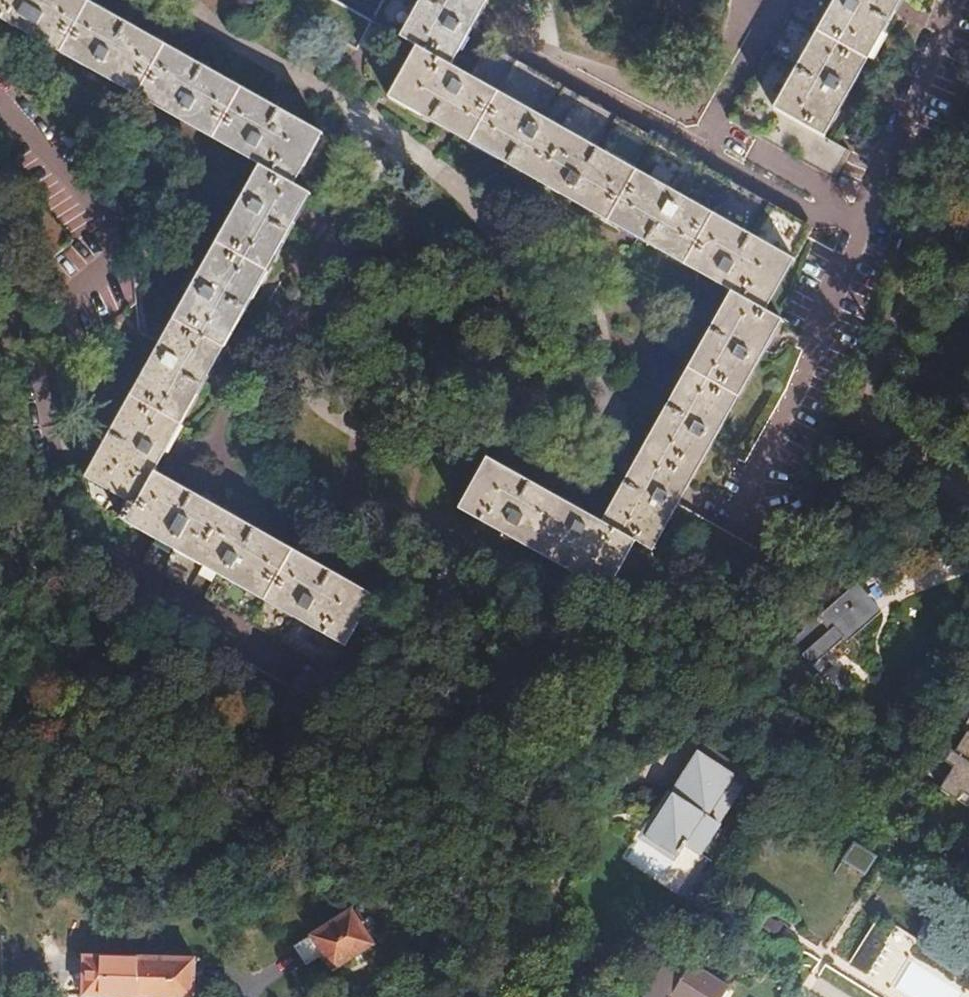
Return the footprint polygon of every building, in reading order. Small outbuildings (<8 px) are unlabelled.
[(256,168),(293,188),(321,138),(80,0),(0,0),(0,22),(256,168)] [(373,16),(343,0),(270,0),(354,46),(372,18),(373,16)] [(449,63),(484,0),(382,0),(373,16),(372,18),(400,32),(398,37),(416,44),(449,63)] [(769,108),(745,94),(730,120),(834,182),(849,157),(822,140),(902,0),(832,0),(769,108)] [(449,63),(416,44),(385,99),(729,291),(763,310),(807,232),(482,51),(469,74),(449,63)] [(308,197),(293,188),(256,168),(84,477),(135,505),(153,474),(308,197)] [(968,227),(968,209),(963,207),(957,223),(968,227)] [(729,291),(600,521),(637,541),(652,550),(663,531),(677,505),(781,320),(763,310),(729,291)] [(608,593),(637,541),(600,521),(485,457),(457,508),(608,593)] [(373,596),(153,474),(135,505),(124,525),(153,540),(141,562),(332,669),(373,596)] [(677,505),(663,531),(761,586),(775,560),(677,505)] [(781,671),(797,690),(820,670),(814,664),(875,609),(854,585),(823,612),(814,602),(794,619),(803,630),(791,640),(802,653),(781,671)] [(966,807),(968,803),(968,730),(956,751),(951,749),(943,760),(953,766),(938,789),(966,807)] [(707,815),(729,779),(694,757),(672,792),(673,794),(646,834),(678,854),(680,851),(682,853),(687,844),(701,853),(720,823),(707,815)] [(743,788),(729,779),(707,815),(720,823),(743,788)] [(843,859),(861,870),(872,853),(854,841),(843,859)] [(330,970),(372,943),(349,908),(291,944),(303,963),(320,953),(330,970)] [(136,996),(136,956),(80,954),(80,995),(136,996)] [(136,956),(136,996),(147,996),(192,996),(193,957),(136,956)] [(673,994),(678,996),(725,996),(731,989),(692,965),(687,973),(671,962),(646,996),(671,996),(673,994)]
